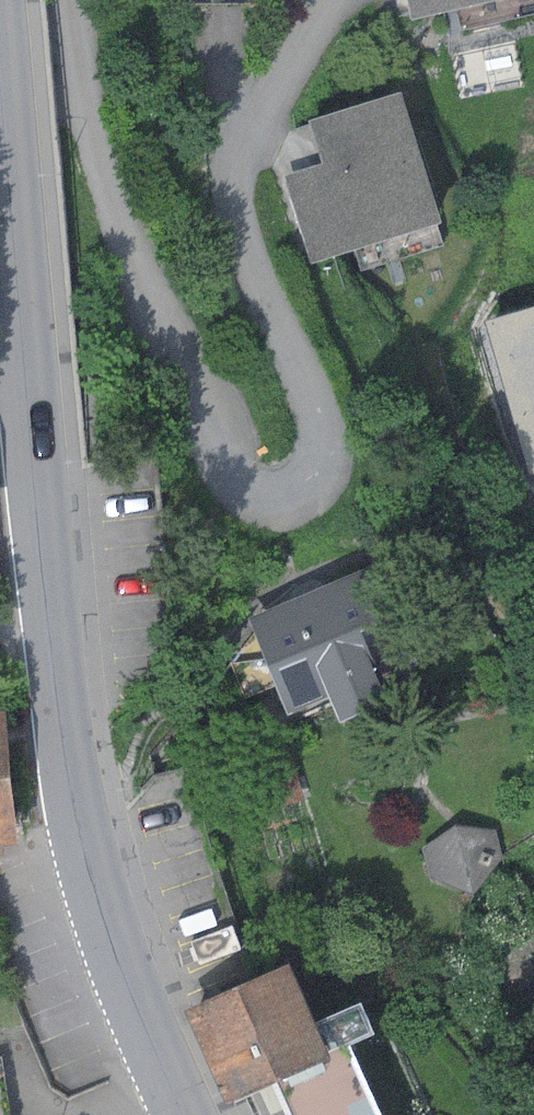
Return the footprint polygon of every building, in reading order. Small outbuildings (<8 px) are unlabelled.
[(412,20),(500,0),(407,0),(412,20)] [(396,92),(306,120),(319,163),(282,174),(310,263),(354,249),(361,271),(445,245),(396,92)] [(484,321),(529,476),(533,475),(533,306),(484,321)] [(372,564),(246,617),(289,718),(327,702),(336,722),(383,702),(375,682),(415,665),(372,564)] [(0,713),(0,847),(13,845),(2,713),(0,713)] [(455,824),(422,847),(429,877),(472,895),(502,859),(494,829),(455,824)] [(283,964),(180,1011),(223,1105),(270,1083),(326,1058),(324,1054),(345,1045),(372,1033),(357,1001),(310,1023),(283,964)] [(270,1083),(284,1114),(377,1114),(345,1045),(324,1054),(326,1058),(270,1083)]
